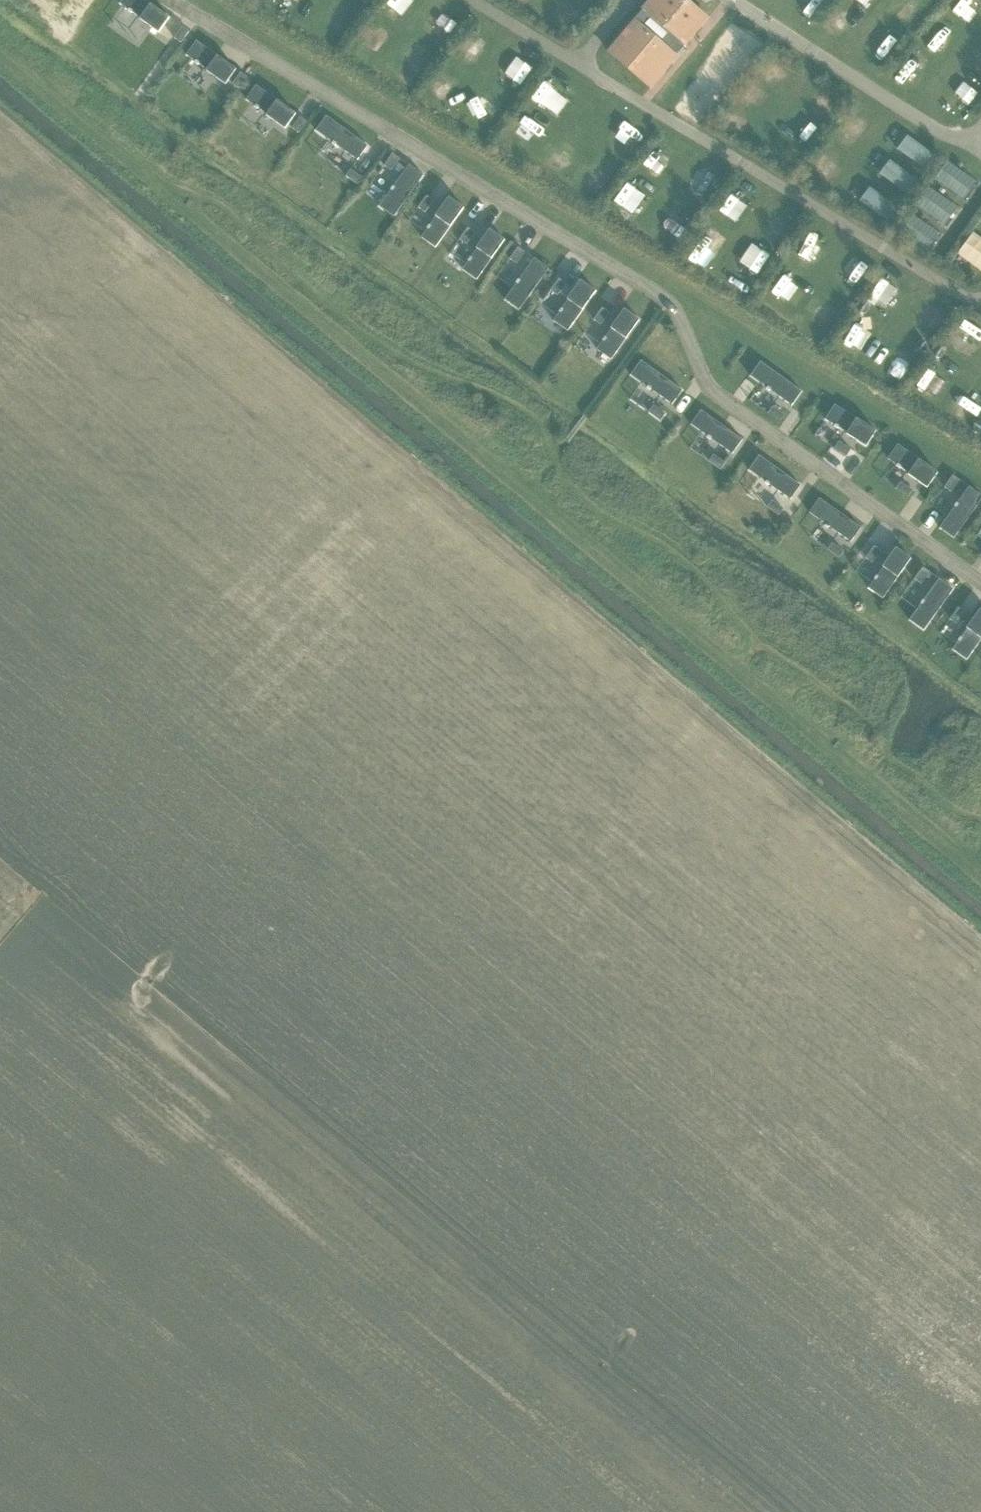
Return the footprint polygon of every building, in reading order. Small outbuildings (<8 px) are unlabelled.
[(170,18),(145,0),(123,0),(120,4),(129,10),(128,11),(131,14),(132,12),(141,19),(140,20),(159,33),(170,18)] [(688,0),(648,0),(605,52),(650,90),(678,57),(677,56),(709,19),(688,0)] [(181,43),(189,32),(183,27),(175,38),(181,43)] [(226,85),(236,70),(196,41),(186,56),(195,62),(194,63),(198,66),(199,64),(207,71),(207,72),(226,85)] [(240,89),(248,78),(241,73),(233,85),(240,89)] [(285,129),(296,114),(256,86),(246,100),(255,106),(254,108),(257,110),(258,109),(267,115),(266,116),(285,129)] [(366,145),(326,116),(315,131),(334,145),(335,144),(343,150),(342,151),(346,154),(347,152),(355,159),(366,145)] [(299,134),(307,122),(301,118),(293,129),(299,134)] [(400,159),(394,154),(386,166),(392,170),(400,159)] [(337,160),(332,166),(343,175),(348,168),(337,160)] [(396,216),(424,176),(409,165),(396,184),(397,185),(391,194),(389,193),(387,196),(388,197),(382,206),(396,216)] [(434,201),(427,196),(419,208),(425,212),(434,201)] [(435,248),(464,208),(449,197),(443,205),(435,216),(436,217),(430,226),(429,225),(426,228),(428,229),(425,233),(421,238),(435,248)] [(475,233),(468,228),(460,240),(464,243),(466,244),(475,233)] [(476,280),(505,240),(490,229),(488,232),(483,239),(478,246),(476,248),(477,249),(471,258),(470,257),(467,260),(469,261),(465,266),(462,270),(476,280)] [(526,252),(520,247),(512,259),(518,263),(526,252)] [(522,308),(550,268),(535,258),(521,277),(522,277),(516,286),(515,285),(513,289),(514,290),(508,299),(522,308)] [(566,284),(559,279),(551,291),(558,295),(566,284)] [(568,331),(596,291),(581,281),(567,299),(568,300),(562,309),(561,308),(559,311),(560,312),(553,321),(568,331)] [(609,313),(603,308),(594,320),(601,324),(609,313)] [(611,360),(639,320),(624,309),(611,328),(612,329),(605,338),(604,337),(602,340),(603,341),(597,350),(611,360)] [(681,389),(642,360),(631,375),(649,389),(650,388),(659,394),(658,396),(661,398),(662,397),(671,403),(681,389)] [(803,392),(763,363),(752,377),(771,391),(772,390),(780,397),(779,398),(783,400),(784,399),(792,406),(803,392)] [(652,404),(647,411),(659,419),(663,413),(652,404)] [(866,447),(875,431),(834,405),(825,420),(834,426),(833,427),(836,429),(837,428),(846,433),(846,434),(866,447)] [(774,407),(769,413),(780,422),(785,415),(774,407)] [(742,440),(703,411),(692,425),(710,439),(711,438),(720,445),(719,446),(722,448),(723,447),(732,454),(742,440)] [(834,449),(846,456),(850,449),(838,442),(834,449)] [(927,488),(937,473),(897,444),(887,459),(896,465),(895,466),(899,469),(900,467),(908,474),(908,475),(927,488)] [(713,455),(708,461),(720,469),(724,463),(713,455)] [(801,486),(762,457),(751,472),(770,485),(770,484),(779,491),(778,492),(781,494),(782,493),(791,500),(801,486)] [(959,481),(952,476),(944,488),(951,492),(959,481)] [(895,488),(907,496),(911,490),(900,482),(895,488)] [(980,500),(980,496),(968,487),(954,506),(955,507),(949,515),(948,515),(945,518),(947,519),(940,528),(955,538),(980,500)] [(860,528),(821,499),(810,514),(828,528),(829,527),(838,533),(837,535),(840,537),(841,536),(850,542),(860,528)] [(772,501),(767,507),(779,515),(783,509),(772,501)] [(831,543),(826,550),(838,558),(842,552),(831,543)] [(881,551),(874,547),(866,558),(873,563),(881,551)] [(883,598),(911,559),(896,548),(883,567),(884,567),(877,576),(876,575),(874,579),(875,580),(869,588),(883,598)] [(929,573),(923,568),(915,580),(921,584),(929,573)] [(925,630),(953,589),(938,579),(925,598),(926,599),(920,607),(918,607),(916,610),(917,611),(911,620),(925,630)] [(965,613),(958,608),(950,619),(957,624),(965,613)] [(980,640),(980,610),(980,609),(966,628),(967,629),(961,637),(960,637),(958,640),(959,641),(952,650),(967,660),(980,640)]
